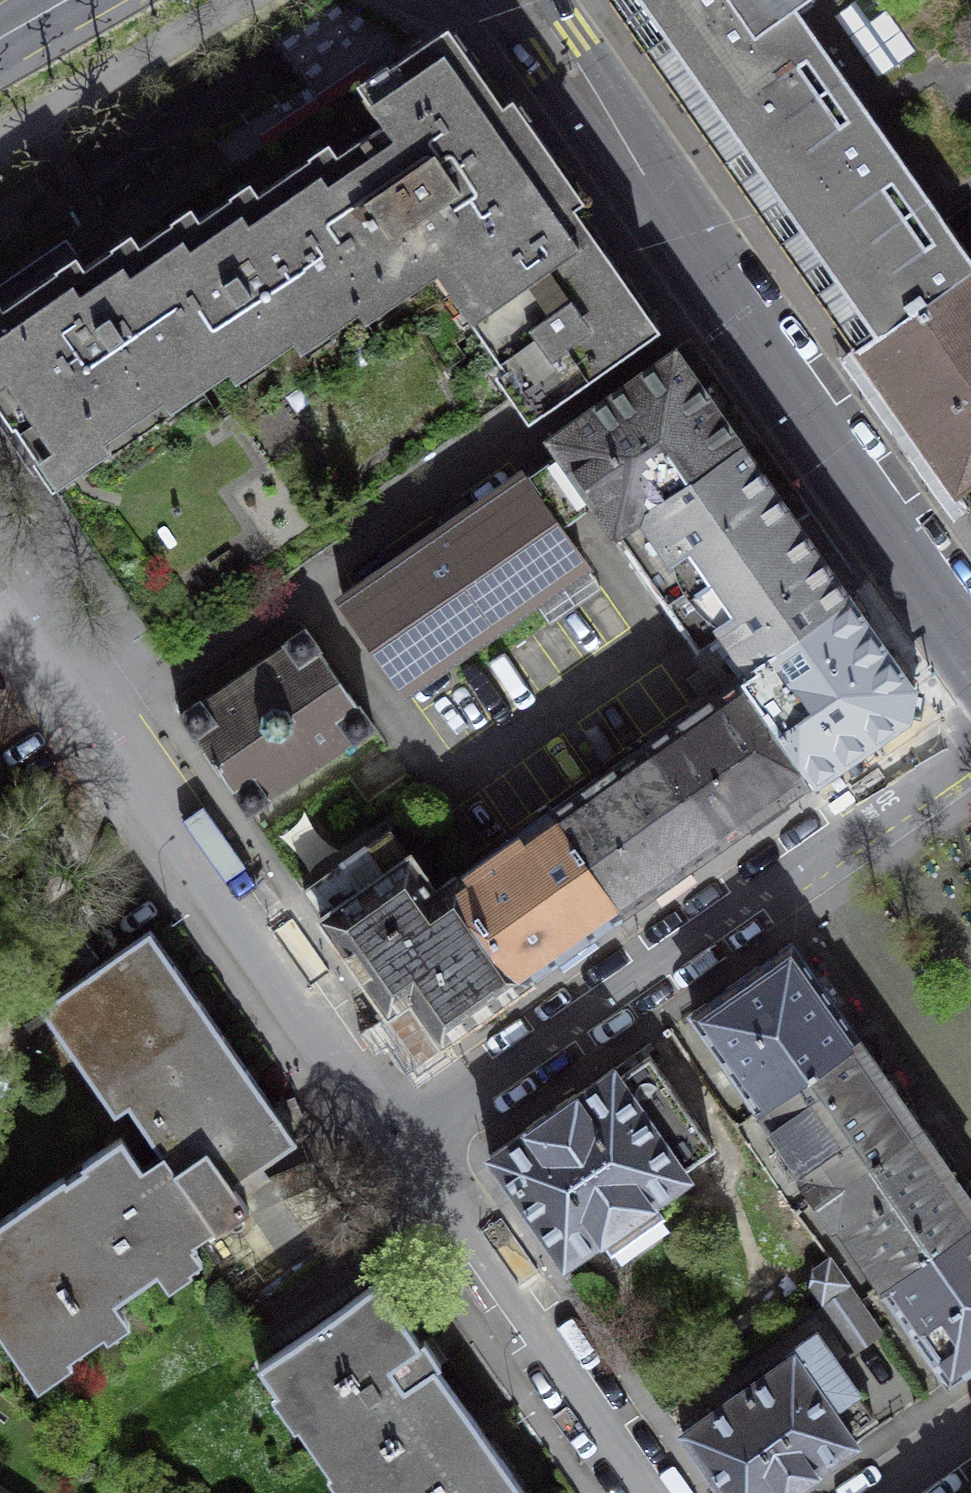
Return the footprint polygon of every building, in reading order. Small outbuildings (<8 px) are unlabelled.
[(970,266),(970,256),(944,218),(970,199),(970,0),(610,0),(855,347),(970,266)] [(447,26),(265,150),(366,300),(388,285),(395,295),(453,256),(469,278),(574,205),(584,198),(513,96),(502,104),(447,26)] [(265,150),(140,234),(227,362),(257,342),(264,353),(322,314),(329,324),(366,300),(265,150)] [(615,265),(574,205),(469,278),(483,299),(472,307),(528,386),(544,409),(660,328),(615,265)] [(198,381),(227,362),(140,234),(126,244),(122,238),(81,266),(74,256),(0,306),(0,408),(10,422),(15,419),(48,466),(191,371),(198,381)] [(339,516),(528,386),(472,307),(483,299),(469,278),(453,256),(395,295),(388,285),(366,300),(329,324),(322,314),(264,353),(257,342),(227,362),(198,381),(191,371),(48,466),(41,471),(168,655),(350,532),(339,516)] [(855,347),(955,489),(970,478),(970,266),(855,347)] [(562,451),(544,465),(578,514),(596,501),(701,650),(724,634),(732,645),(738,641),(755,664),(850,597),(676,348),(552,437),(562,451)] [(578,514),(544,465),(525,479),(524,477),(343,602),(404,688),(584,563),(559,528),(578,514)] [(912,687),(850,597),(755,664),(740,673),(742,676),(813,777),(816,781),(906,716),(909,701),(912,687)] [(285,643),(286,644),(203,702),(202,701),(180,715),(215,765),(249,814),(270,799),(269,798),(352,740),(354,742),(375,727),(361,706),(358,707),(318,650),(321,649),(306,628),(285,643)] [(813,777),(742,676),(645,743),(717,844),(813,777)] [(717,844),(645,743),(550,809),(621,912),(717,844)] [(621,912),(550,809),(455,878),(528,981),(532,979),(530,976),(621,912)] [(509,994),(528,981),(455,878),(454,876),(434,889),(410,854),(409,854),(391,828),(304,889),(323,915),(321,916),(358,969),(420,1057),(509,994)] [(149,931),(41,1006),(114,1111),(129,1101),(164,1150),(141,1166),(120,1137),(82,1163),(84,1167),(67,1179),(65,1176),(0,1221),(0,1310),(32,1356),(196,1243),(193,1239),(213,1225),(216,1229),(311,1163),(149,931)] [(858,1038),(790,944),(690,1013),(759,1107),(858,1038)] [(915,1119),(858,1038),(759,1107),(804,1172),(800,1175),(817,1199),(920,1126),(915,1119)] [(712,1147),(648,1055),(618,1076),(612,1068),(489,1154),(564,1262),(600,1237),(611,1253),(663,1218),(651,1201),(688,1176),(683,1168),(712,1147)] [(920,1126),(817,1199),(833,1222),(837,1219),(882,1285),(970,1224),(970,1200),(924,1132),(920,1126)] [(882,1285),(949,1381),(970,1365),(970,1224),(882,1285)] [(812,1269),(810,1286),(821,1302),(845,1286),(849,1283),(830,1257),(812,1269)] [(490,1447),(433,1364),(439,1360),(423,1338),(417,1342),(377,1284),(259,1365),(278,1392),(290,1384),(365,1492),(424,1492),(490,1447)] [(821,1302),(818,1304),(851,1351),(877,1332),(845,1286),(821,1302)] [(793,1356),(677,1434),(716,1492),(802,1492),(862,1450),(848,1433),(872,1416),(815,1333),(789,1351),(793,1356)] [(490,1447),(424,1492),(523,1492),(490,1447)]
